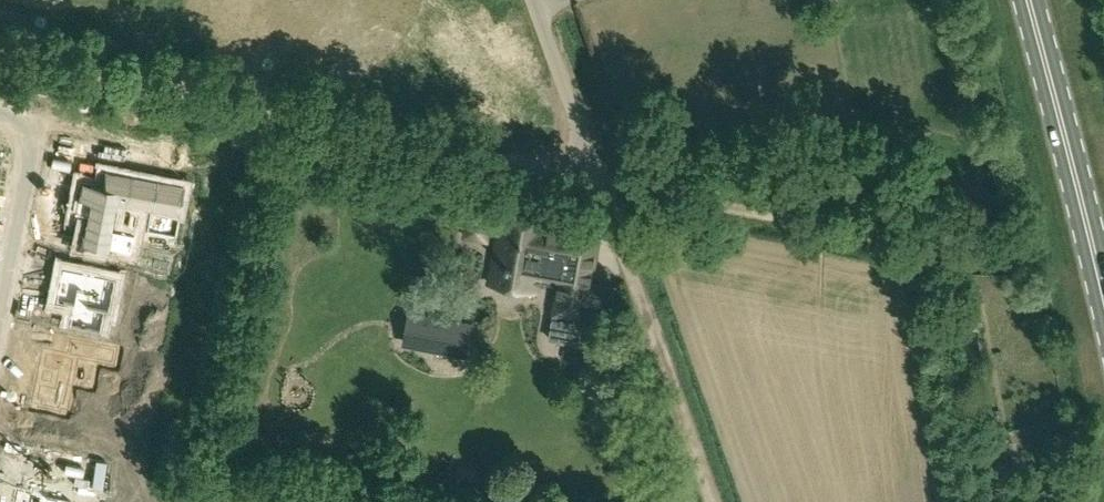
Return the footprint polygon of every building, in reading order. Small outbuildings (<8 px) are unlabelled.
[(79,179),(72,212),(84,215),(78,241),(107,247),(129,252),(134,231),(111,226),(116,201),(125,202),(147,207),(150,208),(152,208),(158,181),(153,179),(119,172),(114,171),(113,178),(102,175),(100,183),(79,179)] [(469,213),(465,235),(487,239),(489,231),(498,233),(489,282),(538,291),(540,279),(560,283),(550,338),(580,343),(587,304),(591,281),(598,240),(595,239),(595,235),(561,229),(560,233),(548,231),(549,222),(501,214),(499,225),(490,223),(491,217),(469,213)] [(62,266),(55,301),(72,304),(68,325),(101,331),(105,310),(109,311),(116,277),(62,266)] [(411,313),(405,342),(467,353),(472,324),(411,313)] [(45,350),(34,403),(40,404),(39,407),(61,412),(62,408),(68,409),(78,359),(114,366),(118,349),(72,340),(69,355),(45,350)] [(14,501),(72,501),(72,500),(49,496),(50,490),(33,487),(32,492),(17,489),(14,501)]
